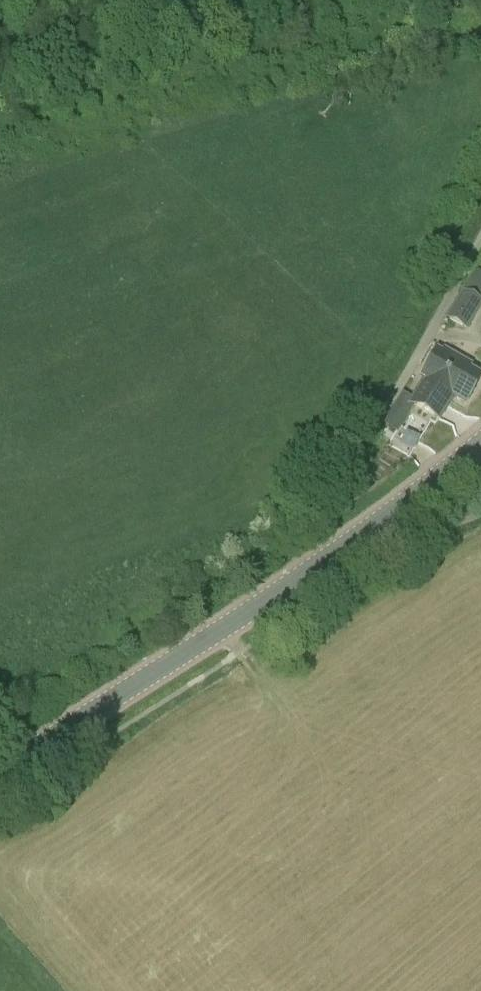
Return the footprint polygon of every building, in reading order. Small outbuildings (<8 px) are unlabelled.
[(474,301),(463,295),(453,311),(464,317),(474,301)] [(465,370),(468,365),(445,352),(442,356),(437,353),(422,379),(425,381),(411,405),(437,421),(452,397),(463,404),(479,378),(465,370)] [(407,460),(420,439),(399,426),(386,446),(406,458),(405,459),(407,460)]
